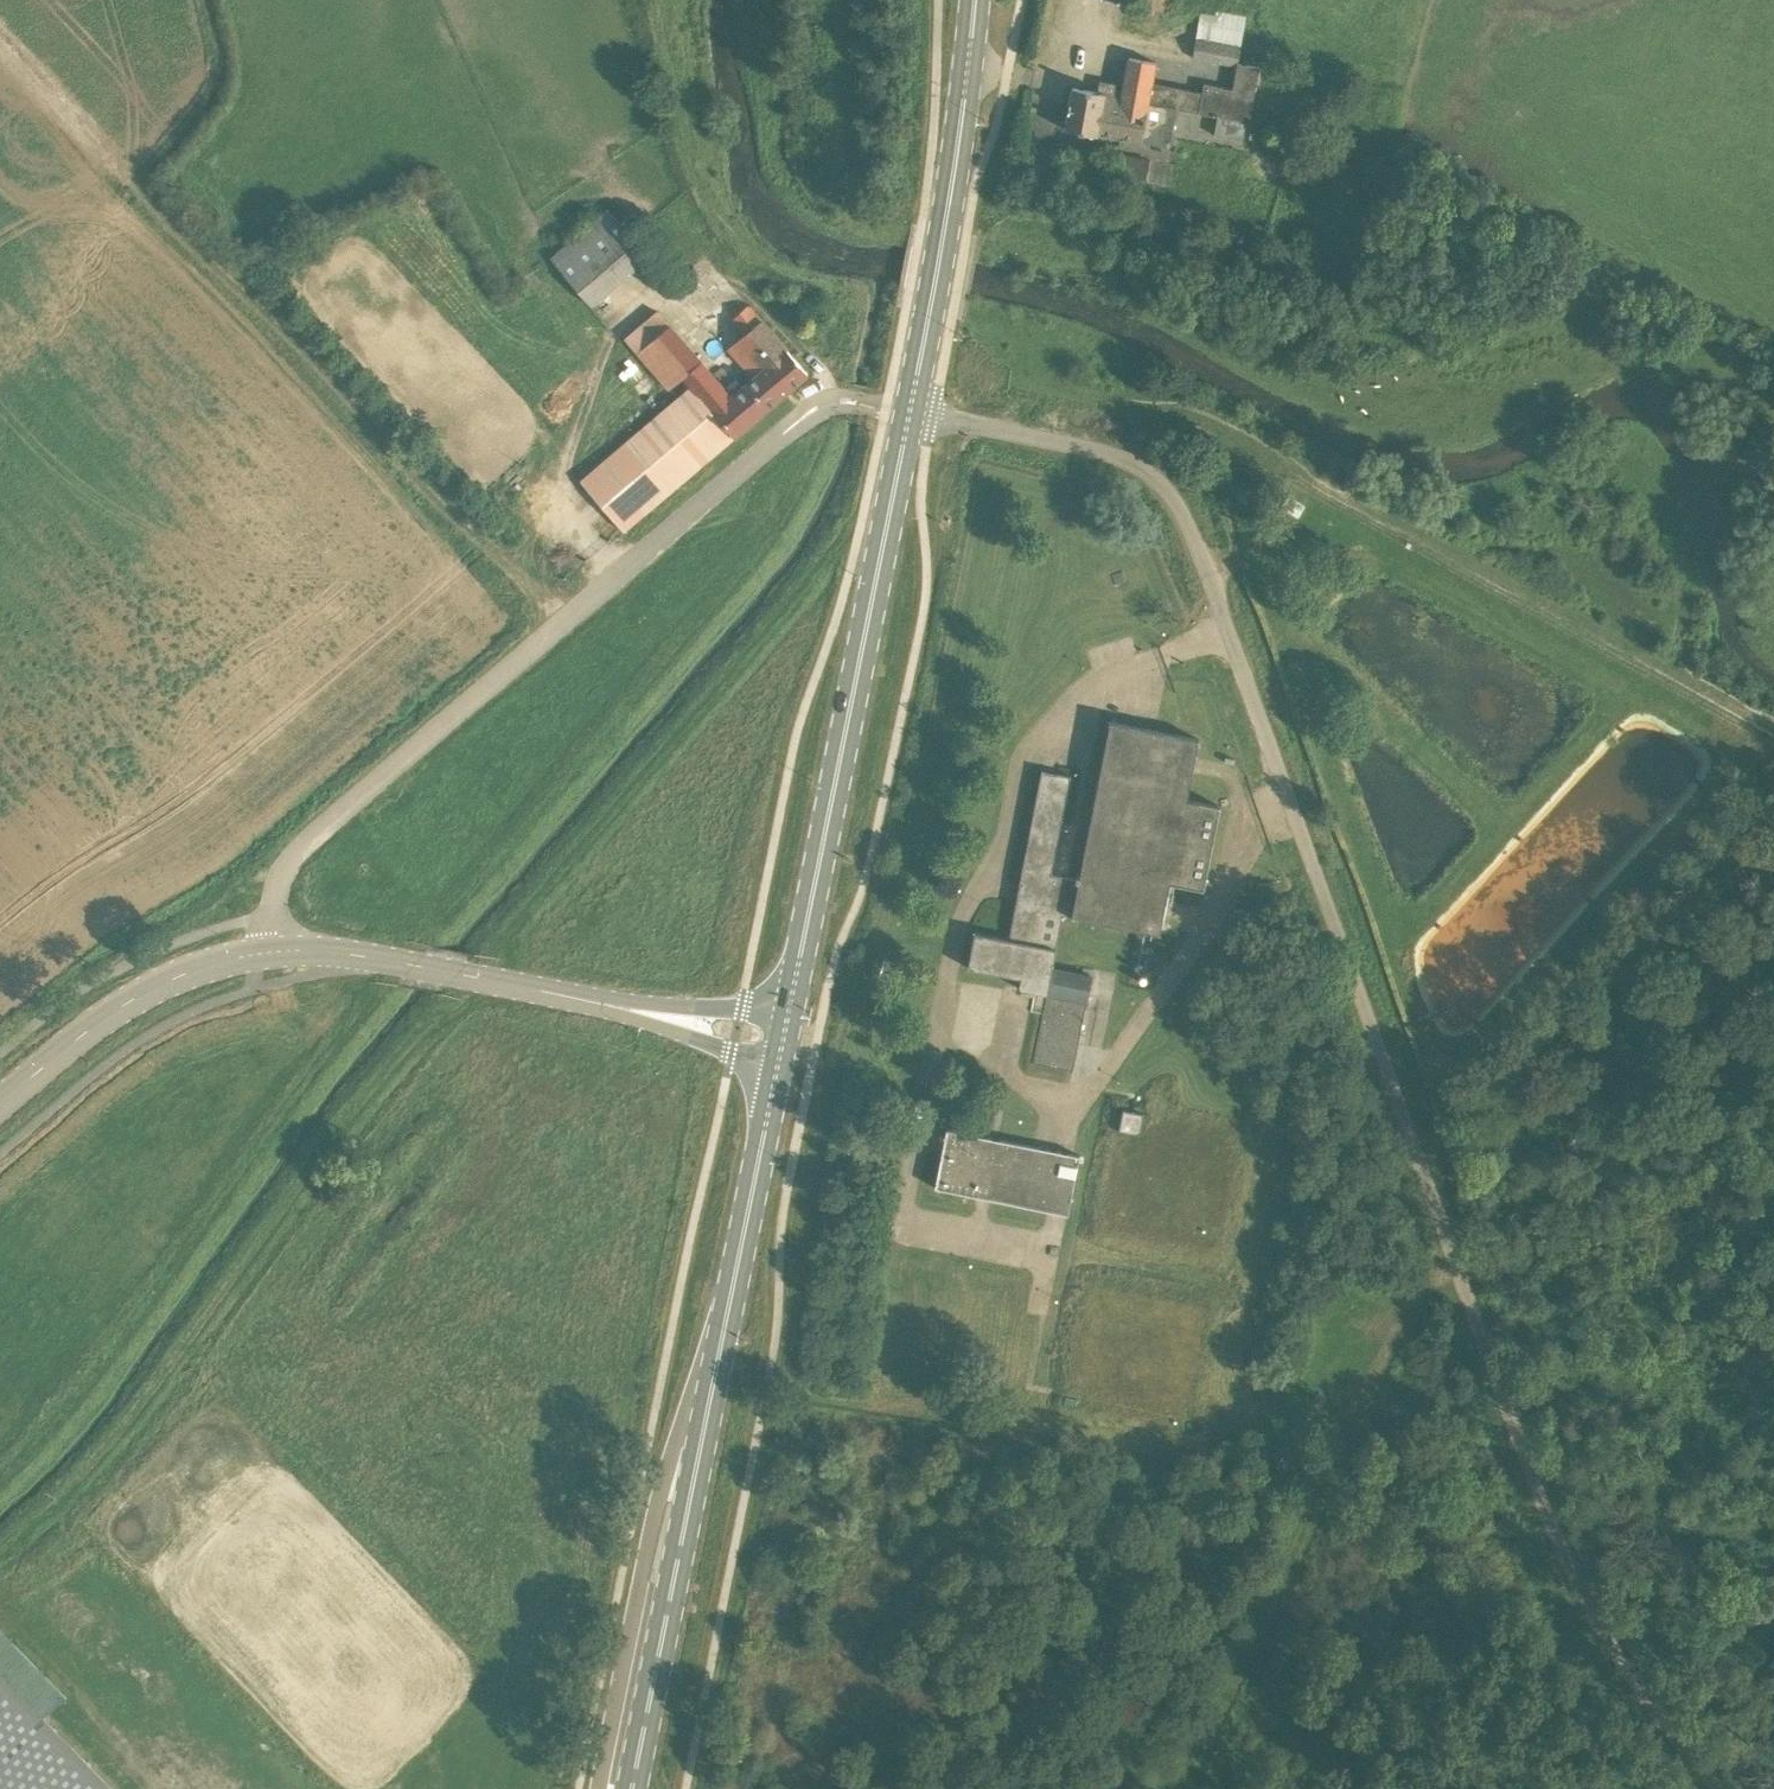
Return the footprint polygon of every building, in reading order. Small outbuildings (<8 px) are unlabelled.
[(1193,58),(1237,67),(1238,62),(1245,28),(1201,21),(1193,58)] [(1181,89),(1152,83),(1141,142),(1170,148),(1177,109),(1198,113),(1249,123),(1260,67),(1238,62),(1237,67),(1232,89),(1204,84),(1202,93),(1181,89)] [(1141,143),(1141,142),(1152,83),(1155,68),(1128,63),(1123,92),(1115,90),(1116,84),(1100,82),(1098,92),(1073,88),(1065,130),(1099,136),(1099,135),(1141,143)] [(1150,159),(1119,153),(1114,179),(1146,184),(1150,159)] [(1248,155),(1247,175),(1274,177),(1275,156),(1248,155)] [(549,258),(589,305),(591,307),(650,257),(606,209),(549,258)] [(726,350),(751,378),(786,348),(761,320),(749,304),(729,320),(742,337),(726,350)] [(684,390),(693,392),(711,412),(731,394),(655,308),(621,337),(636,354),(665,391),(673,399),(684,390)] [(733,436),(733,437),(808,374),(786,348),(751,378),(731,394),(711,412),(733,436)] [(733,437),(733,436),(711,412),(693,392),(684,390),(673,399),(674,400),(630,437),(611,453),(580,480),(623,531),(733,437)] [(1201,740),(1182,736),(1111,722),(1081,879),(1052,874),(1071,776),(1042,770),(1009,939),(975,932),(968,968),(1022,978),(1020,988),(1048,994),(1033,1065),(1073,1073),(1094,975),(1054,967),(1064,915),(1163,935),(1173,882),(1205,889),(1221,806),(1189,800),(1201,740)] [(1120,1131),(1126,1132),(1141,1136),(1145,1114),(1124,1110),(1120,1131)] [(936,1187),(972,1194),(1070,1214),(1082,1155),(948,1128),(947,1136),(942,1158),(936,1187)] [(42,1715),(64,1693),(0,1627),(0,1672),(42,1715)] [(42,1715),(0,1672),(0,1788),(114,1788),(42,1715)]
